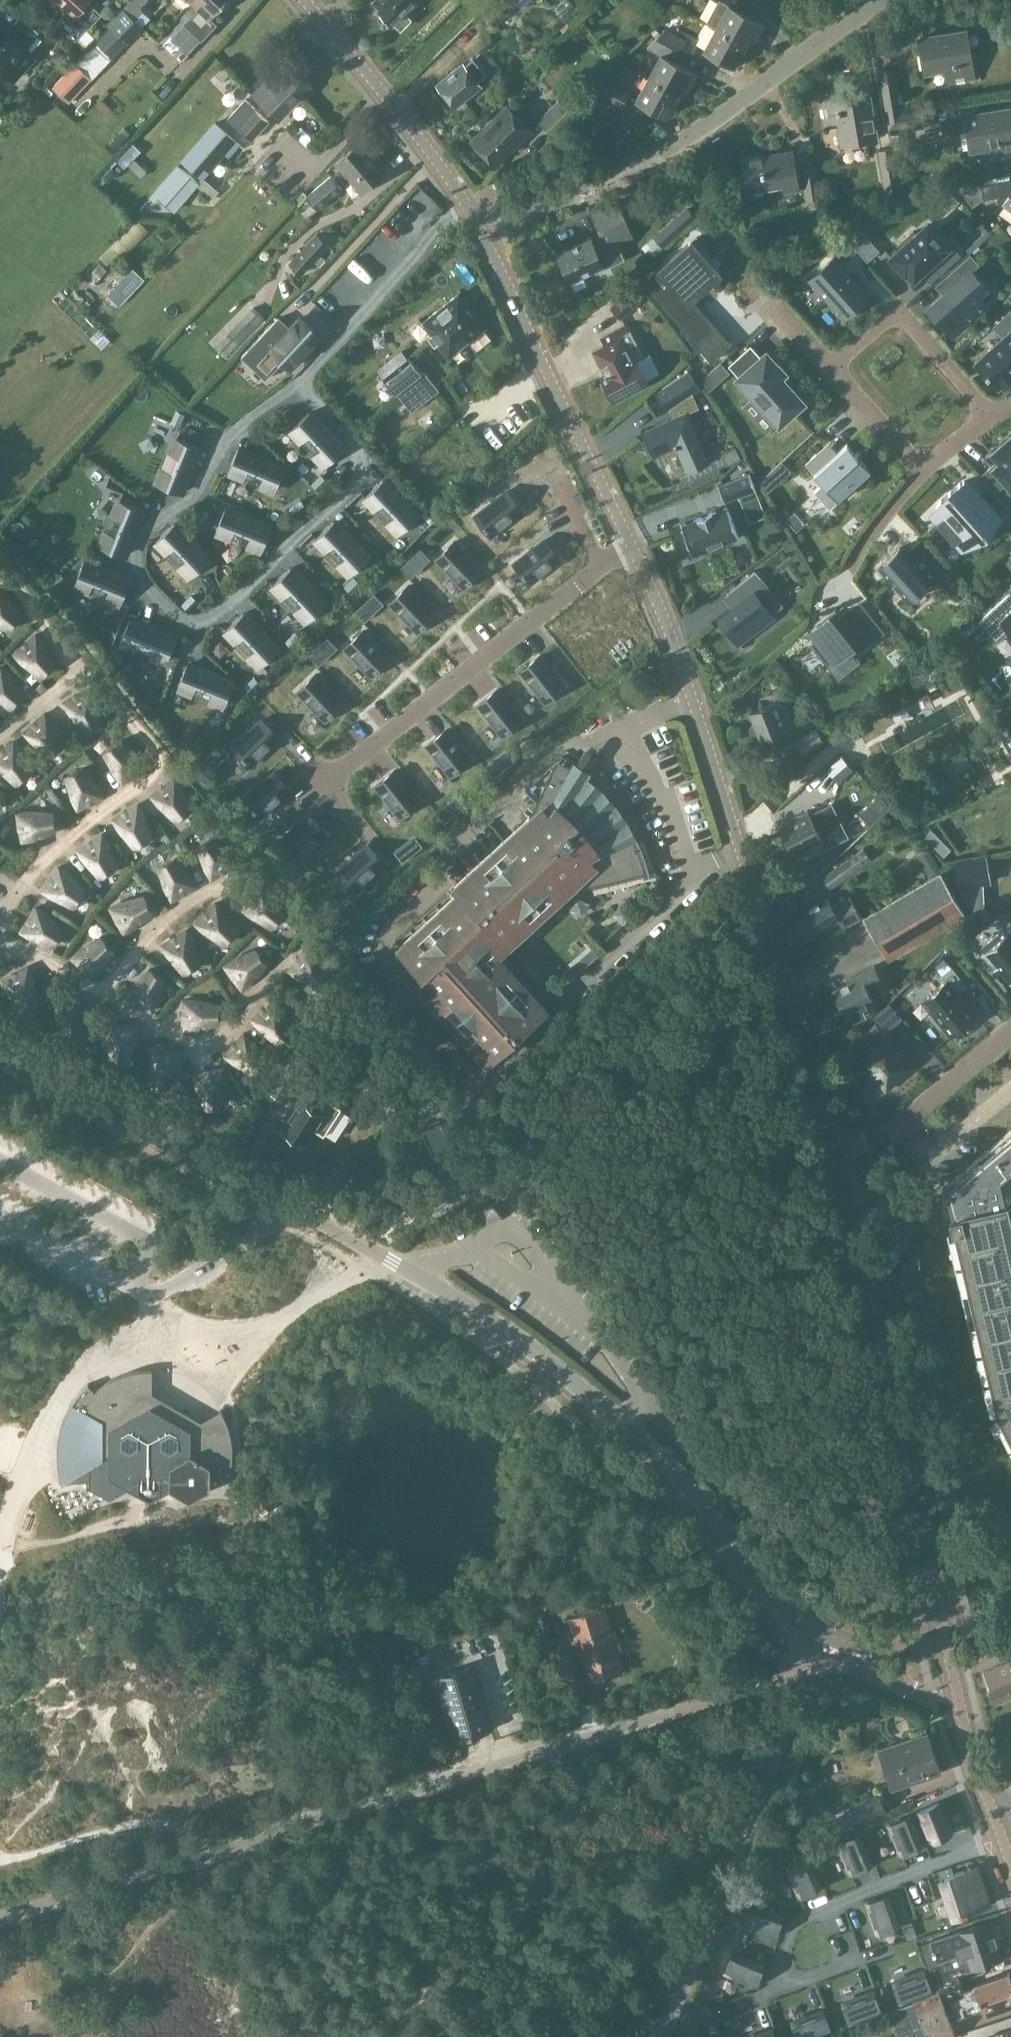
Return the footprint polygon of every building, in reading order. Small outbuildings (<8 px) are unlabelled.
[(66,10),(55,22),(74,40),(85,28),(86,29),(101,13),(89,2),(91,0),(55,0),(66,10)] [(123,9),(141,26),(150,17),(140,7),(147,0),(132,0),(127,6),(124,8),(123,9)] [(192,4),(184,12),(189,17),(183,23),(200,40),(217,23),(211,17),(228,0),(196,0),(192,4)] [(374,2),(381,9),(380,10),(393,23),(395,22),(401,28),(411,18),(406,13),(419,0),(376,0),(374,2)] [(494,28),(518,5),(513,0),(500,0),(483,16),(494,28)] [(706,22),(716,28),(746,44),(750,36),(754,38),(762,24),(718,0),(706,22)] [(141,26),(123,9),(108,25),(126,42),(141,26)] [(16,82),(37,57),(32,53),(46,38),(27,22),(13,37),(5,29),(0,35),(0,67),(16,82)] [(95,39),(111,56),(125,42),(110,27),(107,30),(106,29),(95,39)] [(746,44),(716,28),(705,50),(734,66),(746,44)] [(654,29),(651,32),(656,38),(660,34),(654,29)] [(656,38),(655,38),(678,51),(684,40),(664,29),(660,34),(656,38)] [(945,69),(947,82),(973,78),(965,30),(918,39),(925,73),(945,69)] [(655,38),(646,48),(659,55),(650,71),(647,78),(678,94),(681,88),(682,87),(686,89),(695,74),(672,62),(678,51),(655,38)] [(59,49),(54,54),(54,62),(60,66),(68,57),(59,49)] [(464,63),(440,83),(458,105),(470,95),(471,96),(483,87),(479,82),(478,81),(486,74),(473,58),(465,64),(464,63)] [(73,62),(53,84),(70,101),(91,79),(73,62)] [(224,66),(215,74),(221,81),(230,72),(224,66)] [(888,68),(879,70),(887,115),(900,113),(892,67),(888,68)] [(266,80),(251,96),(279,123),(301,100),(299,98),(311,86),(295,70),(283,82),(279,78),(272,86),(266,80)] [(647,78),(635,99),(666,116),(678,94),(647,78)] [(608,86),(600,94),(612,100),(619,104),(621,105),(626,95),(608,86)] [(838,124),(841,146),(876,140),(868,92),(821,100),(822,106),(826,105),(828,118),(824,119),(825,126),(838,124)] [(559,99),(537,121),(547,131),(569,109),(559,99)] [(238,126),(253,140),(270,122),(246,100),(228,119),(237,127),(238,126)] [(597,108),(606,113),(610,105),(601,100),(597,108)] [(900,113),(887,115),(888,123),(889,128),(934,120),(931,107),(900,113)] [(472,142),(495,165),(530,131),(507,108),(472,142)] [(993,160),(1010,157),(1010,111),(1010,108),(964,116),(970,150),(990,147),(993,160)] [(214,121),(180,160),(202,179),(224,153),(228,156),(240,143),(214,121)] [(335,164),(360,193),(386,172),(362,142),(335,164)] [(133,144),(117,160),(120,163),(119,164),(123,168),(127,164),(141,177),(147,171),(133,158),(140,151),(133,144)] [(878,150),(885,194),(900,191),(893,147),(878,150)] [(741,159),(748,198),(800,189),(800,188),(804,187),(806,200),(807,200),(809,210),(821,207),(820,198),(814,165),(795,169),(792,150),(741,159)] [(176,164),(148,196),(154,201),(158,197),(174,211),(199,183),(176,164)] [(307,197),(319,210),(343,189),(331,176),(307,197)] [(912,176),(900,178),(902,190),(914,188),(912,176)] [(997,197),(998,201),(1010,210),(1010,188),(1010,180),(980,185),(983,200),(997,197)] [(591,213),(599,232),(601,236),(591,240),(590,238),(556,254),(569,281),(622,256),(617,244),(633,237),(617,202),(591,213)] [(687,208),(662,229),(672,241),(697,219),(687,208)] [(955,260),(924,225),(889,255),(913,281),(920,274),(929,284),(955,260)] [(855,226),(844,236),(853,246),(864,235),(855,226)] [(290,264),(301,274),(328,245),(317,235),(290,264)] [(665,248),(655,236),(654,236),(641,246),(652,259),(662,251),(666,249),(665,248)] [(691,242),(644,283),(697,343),(713,329),(690,304),(692,302),(691,301),(689,303),(684,297),(687,294),(698,284),(715,269),(692,243),(697,238),(696,237),(691,242)] [(843,238),(833,248),(845,261),(855,252),(843,238)] [(834,257),(809,280),(807,278),(807,279),(844,320),(842,317),(867,294),(870,297),(870,296),(833,255),(833,256),(834,257)] [(978,265),(970,255),(944,278),(952,287),(928,308),(943,324),(956,312),(966,323),(986,305),(976,294),(985,287),(971,271),(978,265)] [(107,297),(118,307),(144,280),(133,270),(107,297)] [(611,307),(621,318),(640,300),(630,289),(611,307)] [(437,345),(448,358),(485,328),(458,295),(422,324),(431,335),(428,338),(435,347),(437,345)] [(215,345),(227,357),(266,319),(253,306),(215,345)] [(993,326),(1003,337),(976,361),(985,372),(984,373),(987,375),(988,374),(997,385),(1000,382),(1003,385),(1010,378),(1010,310),(993,326)] [(242,356),(241,357),(265,379),(283,360),(291,368),(320,337),(300,318),(295,323),(288,330),(277,319),(271,325),(242,356)] [(649,382),(635,356),(641,353),(626,326),(601,340),(604,345),(593,351),(607,375),(601,378),(614,401),(649,382)] [(760,358),(750,347),(729,365),(740,377),(738,378),(754,395),(750,399),(774,426),(801,402),(778,376),(782,372),(766,354),(760,358)] [(401,352),(378,370),(384,377),(383,378),(397,396),(399,395),(412,411),(437,391),(409,356),(406,358),(401,352)] [(720,363),(700,380),(707,388),(727,371),(720,363)] [(654,391),(667,411),(702,388),(688,368),(654,391)] [(176,411),(170,424),(178,427),(183,414),(176,411)] [(309,412),(291,429),(302,441),(303,441),(309,435),(321,447),(314,453),(314,454),(325,465),(343,449),(309,412)] [(677,445),(688,472),(708,463),(687,413),(643,432),(653,456),(677,445)] [(993,453),(1001,462),(995,467),(994,465),(980,476),(994,492),(1006,481),(1010,487),(1010,437),(993,453)] [(163,469),(157,484),(180,493),(199,447),(176,438),(170,453),(170,454),(178,457),(172,472),(164,469),(163,469)] [(814,491),(829,508),(870,471),(856,455),(859,452),(859,451),(855,454),(846,444),(813,473),(823,484),(814,491)] [(736,445),(722,452),(727,462),(741,455),(736,445)] [(238,449),(229,471),(244,478),(248,469),(263,476),(260,484),(275,490),(284,468),(238,449)] [(770,489),(788,473),(779,463),(761,479),(770,489)] [(748,474),(717,485),(723,502),(739,496),(742,504),(757,499),(748,474)] [(320,475),(311,485),(317,491),(326,481),(320,475)] [(382,480),(365,497),(376,509),(383,503),(394,515),(388,521),(399,533),(417,516),(382,480)] [(939,503),(936,506),(944,515),(928,529),(946,550),(962,535),(971,545),(999,520),(964,481),(960,484),(960,483),(938,502),(939,503)] [(506,491),(475,515),(491,536),(522,512),(506,491)] [(107,532),(101,547),(123,556),(142,510),(120,501),(114,516),(113,516),(122,520),(115,535),(107,532)] [(300,501),(290,507),(294,515),(305,508),(300,501)] [(431,505),(421,514),(430,524),(440,515),(431,505)] [(200,507),(195,519),(203,522),(207,511),(200,507)] [(681,524),(680,525),(692,556),(693,556),(693,555),(737,538),(738,538),(739,538),(727,507),(725,507),(726,508),(712,513),(711,512),(696,518),(696,519),(682,525),(681,524)] [(225,509),(215,532),(231,538),(234,530),(250,536),(246,544),(262,550),(271,528),(225,509)] [(333,521),(316,538),(327,550),(327,551),(334,544),(345,556),(339,563),(350,575),(368,558),(333,521)] [(174,524),(156,540),(167,552),(168,553),(174,546),(186,558),(179,565),(180,565),(191,577),(208,560),(174,524)] [(922,538),(905,553),(900,547),(878,567),(907,600),(928,580),(933,586),(951,570),(922,538)] [(543,540),(513,563),(529,584),(559,560),(543,540)] [(454,541),(436,559),(463,588),(482,570),(454,541)] [(420,549),(413,555),(423,566),(430,559),(420,549)] [(83,562),(74,584),(89,590),(90,591),(93,582),(109,589),(105,597),(106,597),(121,603),(130,581),(83,562)] [(290,568),(272,585),(284,597),(291,591),(302,603),(296,609),(307,621),(325,604),(290,568)] [(60,570),(50,577),(55,583),(64,576),(60,570)] [(767,606),(776,598),(755,573),(729,595),(736,603),(718,619),(719,620),(720,619),(740,642),(774,614),(767,606)] [(353,575),(343,585),(350,591),(359,581),(353,575)] [(408,585),(390,603),(417,632),(436,614),(408,585)] [(9,631),(22,613),(11,599),(0,589),(0,626),(9,631)] [(373,594),(367,599),(377,610),(383,604),(373,594)] [(1009,594),(979,621),(995,638),(1007,627),(1010,632),(1010,596),(1009,594)] [(817,638),(810,644),(813,648),(814,649),(816,647),(829,664),(847,650),(853,658),(856,656),(885,632),(862,603),(849,614),(846,611),(836,619),(833,622),(829,617),(818,625),(817,626),(811,631),(817,638)] [(243,613),(225,630),(237,642),(244,636),(255,648),(248,654),(260,666),(278,649),(243,613)] [(129,620),(120,643),(135,649),(139,641),(154,647),(151,655),(166,661),(175,639),(129,620)] [(295,631),(286,640),(292,646),(301,637),(295,631)] [(363,631),(344,648),(371,676),(389,658),(363,631)] [(12,653),(18,660),(27,667),(41,677),(57,663),(46,644),(35,632),(12,653)] [(327,638),(321,644),(331,653),(337,648),(327,638)] [(116,646),(108,651),(115,660),(122,655),(116,646)] [(286,648),(281,653),(287,659),(292,654),(286,648)] [(540,655),(520,671),(544,702),(565,686),(540,655)] [(10,708),(25,691),(15,679),(10,673),(0,664),(0,703),(10,708)] [(187,664),(177,687),(193,693),(197,685),(212,691),(209,700),(224,706),(233,683),(187,664)] [(255,674),(245,684),(250,689),(260,680),(255,674)] [(316,674),(297,692),(324,720),(343,703),(316,674)] [(61,701),(70,717),(82,731),(104,719),(98,702),(89,686),(61,701)] [(1000,696),(1008,705),(1010,702),(1010,689),(1010,688),(1000,696)] [(498,689),(478,705),(502,736),(522,720),(498,689)] [(795,727),(785,699),(745,713),(756,741),(795,727)] [(802,702),(793,707),(798,717),(807,712),(802,702)] [(992,721),(997,729),(1007,723),(1010,730),(1010,705),(992,721)] [(45,710),(22,731),(35,746),(50,756),(66,742),(55,721),(45,710)] [(220,711),(209,720),(214,726),(225,718),(220,711)] [(849,732),(857,748),(886,732),(878,716),(849,732)] [(261,720),(232,748),(250,766),(279,739),(278,738),(261,720)] [(796,741),(803,753),(824,741),(817,728),(796,741)] [(446,729),(426,746),(450,775),(470,759),(446,729)] [(0,749),(0,773),(16,785),(33,772),(25,754),(13,738),(0,749)] [(112,771),(123,784),(147,765),(134,749),(121,739),(102,753),(112,771)] [(219,743),(213,749),(223,759),(229,753),(219,743)] [(839,757),(828,767),(840,781),(852,771),(839,757)] [(492,761),(485,766),(494,777),(501,772),(492,761)] [(537,813),(453,889),(455,891),(395,945),(424,978),(414,987),(485,1064),(542,1012),(489,954),(579,873),(587,882),(643,870),(637,851),(628,833),(618,816),(605,801),(591,787),(581,779),(570,771),(558,765),(537,813)] [(105,799),(83,767),(64,776),(70,801),(77,813),(105,799)] [(395,770),(375,786),(399,817),(420,801),(395,770)] [(273,772),(243,797),(259,817),(290,792),(273,772)] [(148,796),(157,807),(174,822),(193,808),(184,790),(174,776),(148,796)] [(110,819),(117,832),(133,849),(153,838),(144,812),(138,803),(110,819)] [(794,822),(780,829),(792,852),(794,851),(819,840),(822,846),(824,849),(848,837),(832,804),(821,810),(814,814),(813,812),(810,814),(809,812),(809,811),(793,819),(793,820),(794,822)] [(442,807),(436,812),(444,823),(451,817),(442,807)] [(14,813),(21,845),(33,841),(33,842),(39,840),(38,839),(57,833),(53,811),(29,810),(14,813)] [(309,815),(278,841),(295,860),(325,835),(309,815)] [(74,849),(80,861),(98,879),(118,867),(110,846),(101,833),(74,849)] [(937,835),(929,843),(943,856),(950,849),(937,835)] [(203,870),(210,882),(236,866),(229,851),(214,836),(196,847),(203,870)] [(367,845),(338,872),(355,891),(384,864),(367,845)] [(400,846),(393,851),(402,862),(408,857),(400,846)] [(821,879),(830,890),(871,860),(863,849),(821,879)] [(163,891),(171,904),(199,888),(190,873),(176,857),(171,858),(159,865),(157,869),(163,891)] [(985,857),(953,863),(954,872),(957,888),(964,887),(990,883),(985,857)] [(40,892),(44,896),(48,898),(74,909),(85,890),(72,876),(58,866),(40,892)] [(865,918),(888,958),(889,959),(964,916),(969,914),(944,871),(865,918)] [(239,910),(248,917),(273,929),(286,911),(276,899),(259,885),(239,910)] [(108,909),(123,936),(132,933),(154,914),(153,908),(146,899),(142,895),(121,901),(108,909)] [(832,906),(827,898),(796,915),(807,936),(838,920),(842,927),(861,917),(850,896),(832,906)] [(192,925),(201,933),(224,947),(239,930),(228,914),(216,901),(192,925)] [(18,933),(27,939),(51,948),(56,945),(64,929),(50,915),(35,906),(18,933)] [(336,911),(330,916),(340,927),(346,921),(336,911)] [(978,912),(972,918),(973,920),(976,923),(983,917),(984,912),(979,912),(978,912)] [(1003,930),(1003,929),(981,948),(984,952),(981,954),(994,970),(997,967),(1010,983),(1010,923),(1003,930)] [(599,925),(591,932),(598,939),(606,932),(599,925)] [(158,945),(165,957),(183,975),(202,963),(194,940),(186,928),(158,945)] [(69,959),(92,982),(101,973),(116,953),(113,948),(104,939),(99,936),(85,945),(69,959)] [(286,971),(298,980),(319,990),(332,972),(318,955),(306,945),(286,971)] [(221,967),(241,992),(269,969),(267,961),(260,952),(255,948),(235,956),(221,967)] [(948,950),(941,956),(943,958),(949,965),(955,959),(948,950)] [(4,992),(13,1010),(24,1012),(33,1008),(41,1001),(35,983),(27,967),(0,979),(0,982),(4,992)] [(880,981),(874,967),(847,979),(849,983),(832,990),(842,1011),(844,1010),(849,1021),(866,1014),(865,1013),(874,1009),(871,1003),(874,1002),(867,987),(880,981)] [(951,967),(941,975),(946,981),(921,1001),(931,1013),(928,1015),(938,1027),(941,1025),(950,1036),(975,1015),(956,992),(966,985),(951,967)] [(123,999),(151,1015),(159,1003),(167,980),(164,976),(152,970),(147,969),(134,983),(123,999)] [(52,1001),(53,1016),(61,1037),(85,1036),(87,1014),(84,997),(52,1001)] [(182,1031),(198,1031),(220,1025),(218,1003),(195,998),(180,1000),(182,1031)] [(249,1019),(255,1028),(277,1046),(295,1033),(285,1013),(277,1005),(274,999),(249,1019)] [(888,1002),(873,1016),(887,1032),(902,1019),(888,1002)] [(106,1023),(105,1040),(106,1061),(130,1065),(138,1039),(139,1026),(106,1023)] [(222,1056),(230,1064),(253,1077),(270,1053),(243,1031),(222,1056)] [(882,1035),(884,1037),(861,1056),(860,1055),(857,1057),(859,1060),(861,1059),(885,1087),(883,1088),(885,1091),(889,1088),(887,1087),(910,1067),(911,1069),(914,1066),(912,1063),(910,1065),(886,1037),(888,1036),(885,1033),(882,1035)] [(155,1046),(151,1059),(148,1082),(170,1089),(183,1067),(186,1056),(155,1046)] [(270,1092),(284,1099),(305,1064),(293,1056),(270,1092)] [(192,1073),(194,1086),(201,1108),(225,1106),(226,1082),(223,1068),(192,1073)] [(386,1080),(391,1076),(393,1074),(388,1068),(386,1069),(381,1073),(386,1080)] [(325,1096),(309,1087),(282,1128),(293,1136),(294,1140),(300,1144),(304,1143),(315,1127),(323,1132),(331,1120),(324,1115),(326,1113),(318,1107),(325,1096)] [(440,1109),(422,1118),(444,1166),(424,1179),(436,1196),(477,1168),(465,1151),(461,1154),(440,1109)] [(941,1188),(950,1227),(951,1230),(946,1231),(947,1234),(988,1410),(993,1409),(994,1413),(1010,1447),(1010,1225),(1007,1207),(1010,1206),(1010,1129),(969,1164),(941,1188)] [(95,1391),(88,1384),(82,1390),(76,1397),(71,1404),(67,1411),(64,1419),(61,1428),(59,1436),(58,1445),(57,1454),(58,1462),(59,1471),(62,1484),(89,1482),(90,1489),(110,1500),(130,1491),(150,1504),(171,1493),(193,1503),(211,1491),(212,1464),(232,1465),(232,1455),(233,1447),(232,1439),(230,1432),(228,1424),(225,1417),(221,1410),(201,1421),(151,1392),(152,1370),(143,1370),(134,1372),(125,1374),(117,1377),(109,1381),(102,1385),(95,1391)] [(583,1653),(591,1679),(618,1670),(613,1654),(617,1653),(604,1609),(568,1620),(578,1654),(583,1653)] [(995,1704),(1010,1698),(1010,1661),(982,1672),(995,1704)] [(403,1667),(408,1686),(424,1681),(422,1676),(430,1673),(428,1666),(420,1668),(419,1663),(403,1667)] [(434,1676),(453,1742),(491,1731),(472,1665),(434,1676)] [(878,1751),(888,1781),(890,1788),(940,1772),(928,1735),(878,1751)] [(878,1792),(854,1802),(856,1807),(862,1821),(862,1822),(886,1812),(878,1792)] [(938,1803),(918,1812),(931,1840),(950,1832),(938,1803)] [(842,1813),(834,1816),(840,1830),(848,1827),(842,1813)] [(920,1845),(909,1816),(889,1824),(900,1853),(920,1845)] [(858,1835),(838,1844),(850,1872),(870,1864),(858,1835)] [(806,1858),(786,1867),(799,1895),(818,1886),(806,1858)] [(942,1878),(954,1915),(985,1905),(973,1868),(942,1878)] [(900,1890),(891,1893),(906,1940),(916,1936),(900,1890)] [(897,1925),(887,1896),(867,1903),(876,1932),(897,1925)] [(784,1917),(751,1903),(743,1925),(775,1938),(784,1917)] [(921,1944),(937,1993),(940,1991),(945,1989),(944,1987),(960,1982),(957,1973),(1002,1958),(990,1922),(921,1944)] [(765,1965),(733,1951),(724,1972),(757,1986),(765,1965)] [(901,2001),(930,1992),(922,1971),(894,1981),(901,2001)] [(960,1982),(944,1987),(945,1989),(940,1991),(947,2010),(953,2008),(957,2018),(982,2009),(983,2013),(1010,2004),(1010,1979),(1009,1973),(973,1984),(974,1987),(963,1991),(960,1982)] [(937,1993),(897,2006),(907,2036),(955,2036),(956,2036),(947,2010),(940,1991),(937,1993)] [(879,2011),(872,1992),(843,2002),(851,2022),(879,2011)] [(793,2022),(799,2036),(812,2036),(829,2030),(822,2011),(793,2022)]
